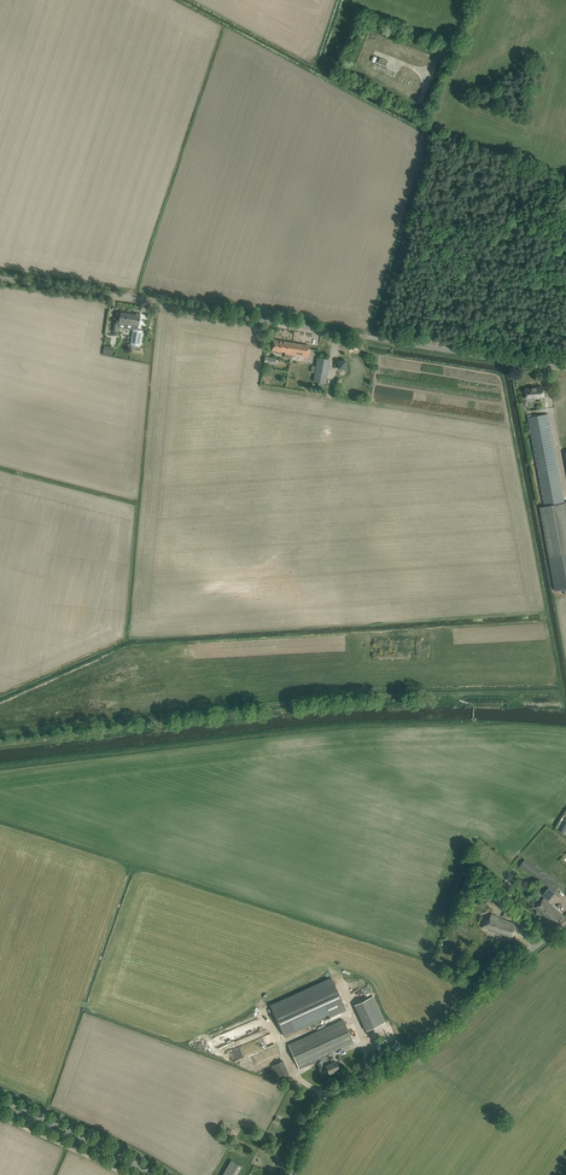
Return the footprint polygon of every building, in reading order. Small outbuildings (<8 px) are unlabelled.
[(387,66),(389,61),(381,58),(379,63),(387,66)] [(125,324),(126,323),(134,324),(130,344),(140,346),(142,331),(138,330),(140,316),(121,313),(119,323),(125,324)] [(290,354),(292,343),(273,340),(272,350),(285,352),(284,358),(291,359),(292,355),(290,354)] [(290,354),(292,355),(308,357),(310,346),(292,343),(290,354)] [(105,346),(105,353),(115,354),(115,346),(105,346)] [(275,365),(276,358),(265,356),(264,363),(275,365)] [(329,359),(317,358),(314,381),(326,383),(329,359)] [(346,361),(339,362),(339,370),(347,369),(346,361)] [(539,387),(526,389),(526,399),(545,398),(544,389),(539,389),(539,387)] [(548,415),(528,418),(538,474),(544,506),(540,507),(556,591),(565,589),(565,593),(565,502),(565,503),(548,415)] [(525,859),(521,865),(555,891),(559,887),(543,875),(545,873),(525,859)] [(499,879),(494,885),(502,892),(507,887),(499,879)] [(549,887),(543,895),(549,900),(555,893),(549,887)] [(486,895),(484,900),(488,902),(488,903),(501,909),(500,910),(505,912),(503,917),(507,919),(509,913),(508,912),(512,905),(491,895),(490,897),(486,895)] [(544,897),(535,907),(556,926),(565,916),(544,897)] [(485,918),(482,927),(513,938),(517,924),(499,917),(499,916),(492,914),(490,920),(485,918)] [(346,1010),(335,985),(274,1012),(284,1036),(330,1015),(331,1017),(346,1010)] [(374,996),(354,1005),(365,1030),(385,1021),(374,996)] [(320,1068),(326,1065),(329,1073),(339,1069),(335,1061),(331,1052),(353,1042),(343,1019),(288,1044),(299,1069),(317,1061),(320,1068)] [(263,1059),(275,1054),(271,1045),(276,1043),(272,1033),(245,1044),(248,1050),(244,1051),(246,1056),(259,1050),(263,1059)] [(271,1066),(277,1079),(289,1074),(283,1060),(271,1066)] [(236,1174),(241,1165),(231,1159),(221,1174),(236,1174)]
